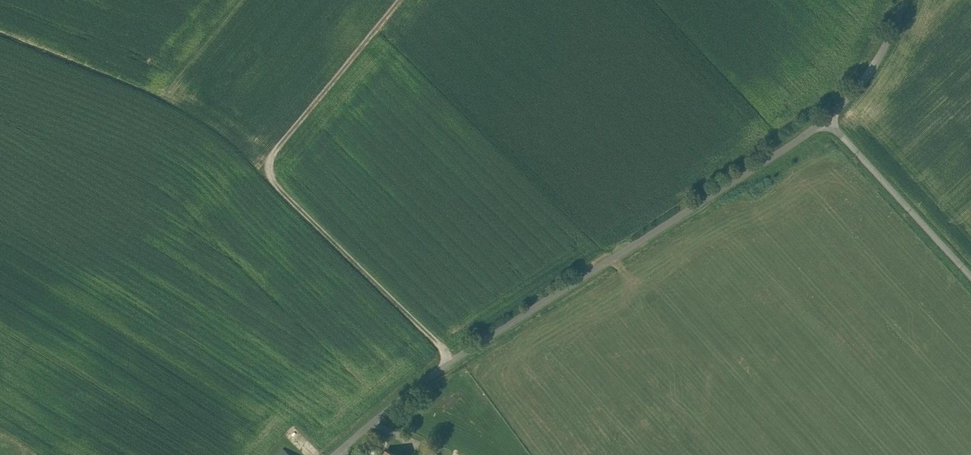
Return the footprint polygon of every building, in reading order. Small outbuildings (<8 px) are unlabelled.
[(378,443),(373,454),(403,454),(404,453),(378,443)] [(276,454),(293,454),(284,447),(276,454)]
